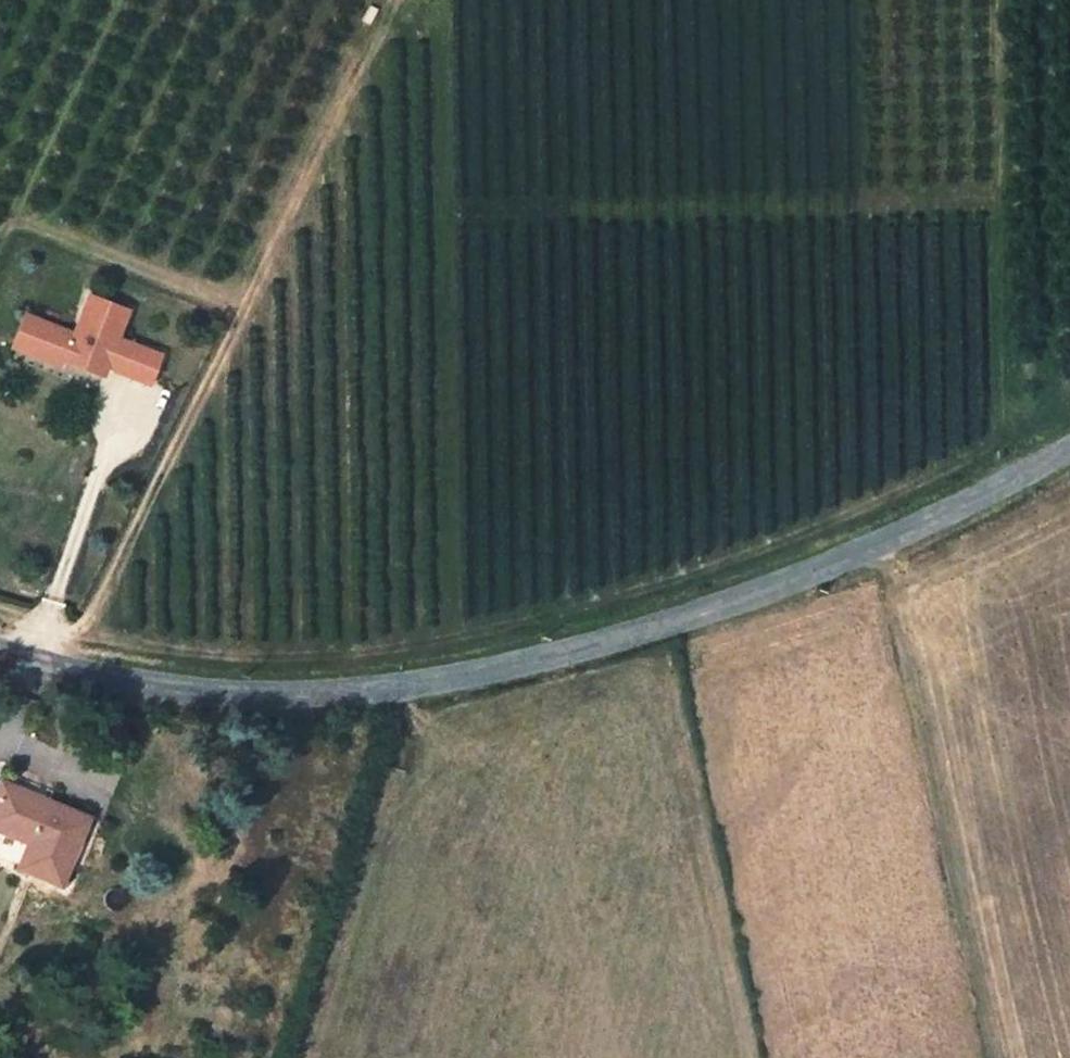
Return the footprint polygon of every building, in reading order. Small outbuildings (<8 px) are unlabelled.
[(124,308),(84,294),(71,334),(33,321),(22,354),(61,367),(66,353),(80,358),(77,366),(99,374),(102,365),(146,380),(159,351),(114,336),(124,308)] [(33,321),(22,317),(10,350),(22,354),(33,321)] [(30,835),(19,863),(59,879),(83,815),(46,801),(0,784),(0,825),(30,835)]
